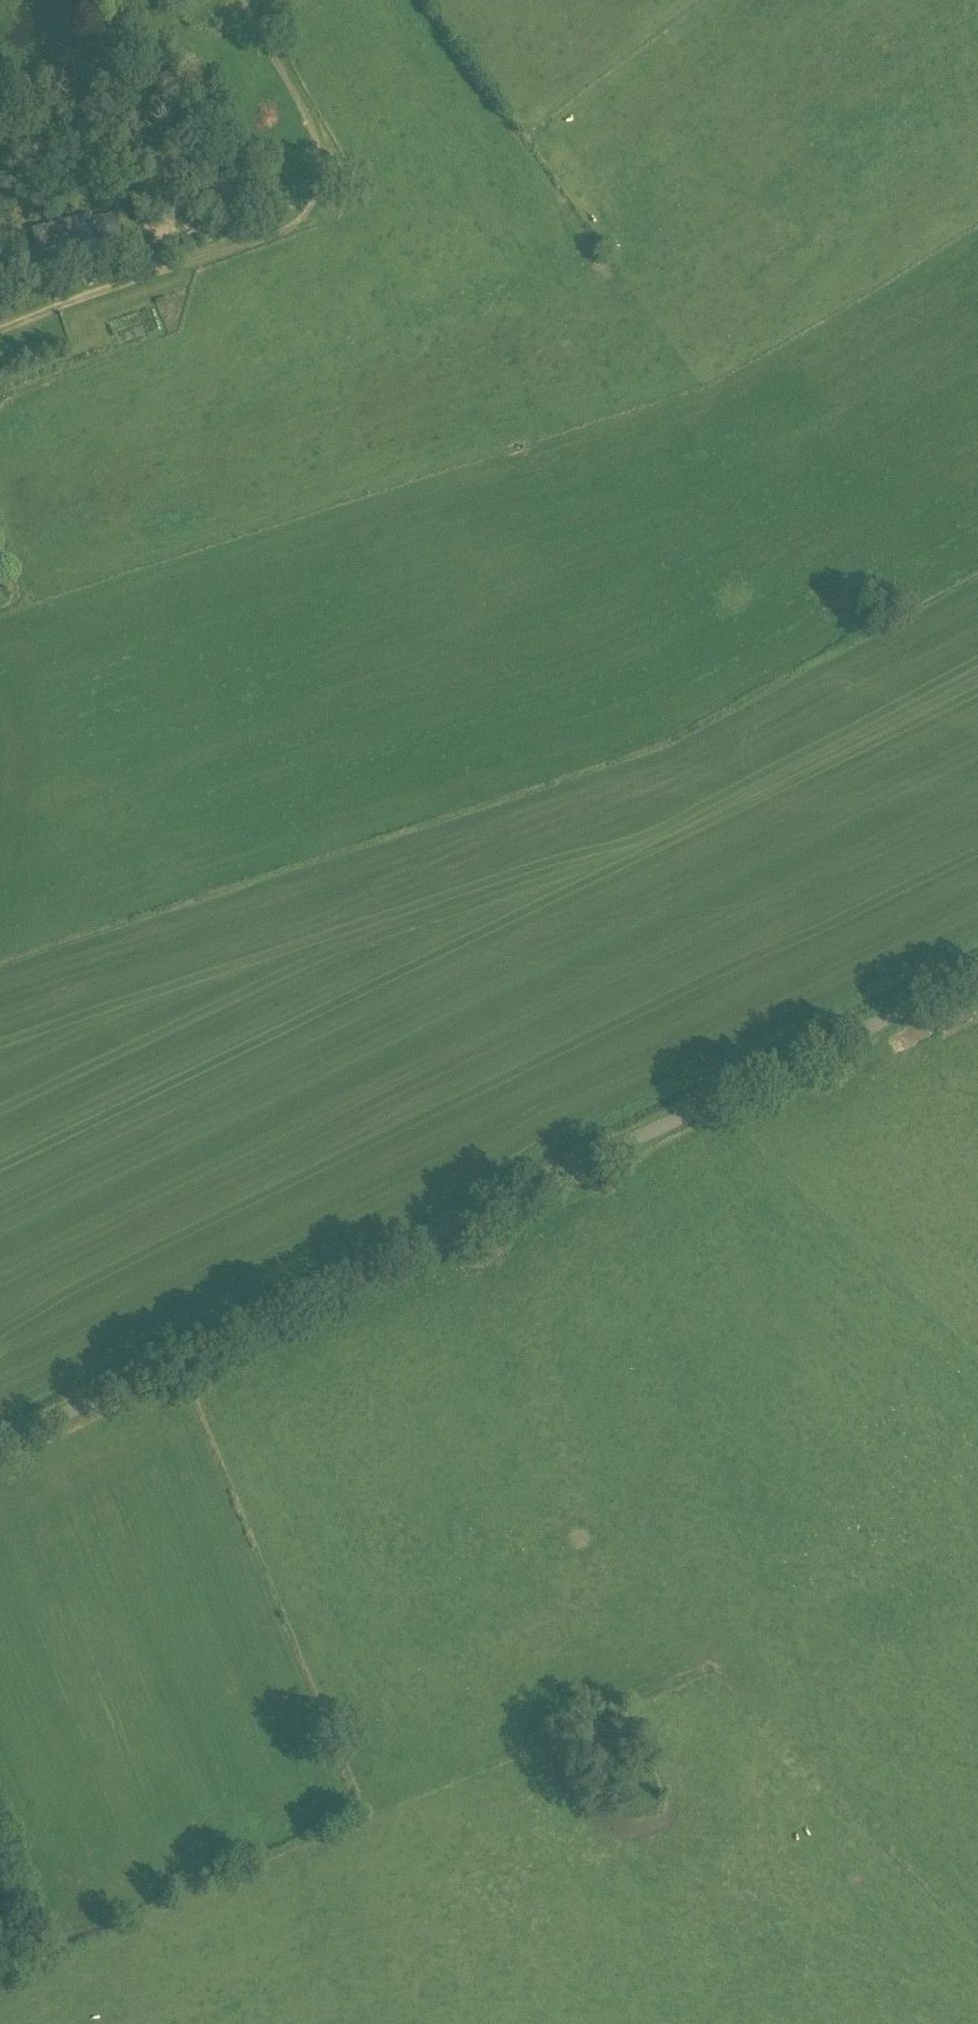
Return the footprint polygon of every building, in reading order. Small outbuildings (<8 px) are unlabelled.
[(90,213),(31,229),(37,252),(53,248),(56,258),(78,252),(76,242),(96,236),(98,243),(107,240),(123,236),(117,212),(101,217),(101,216),(91,219),(90,213)]
